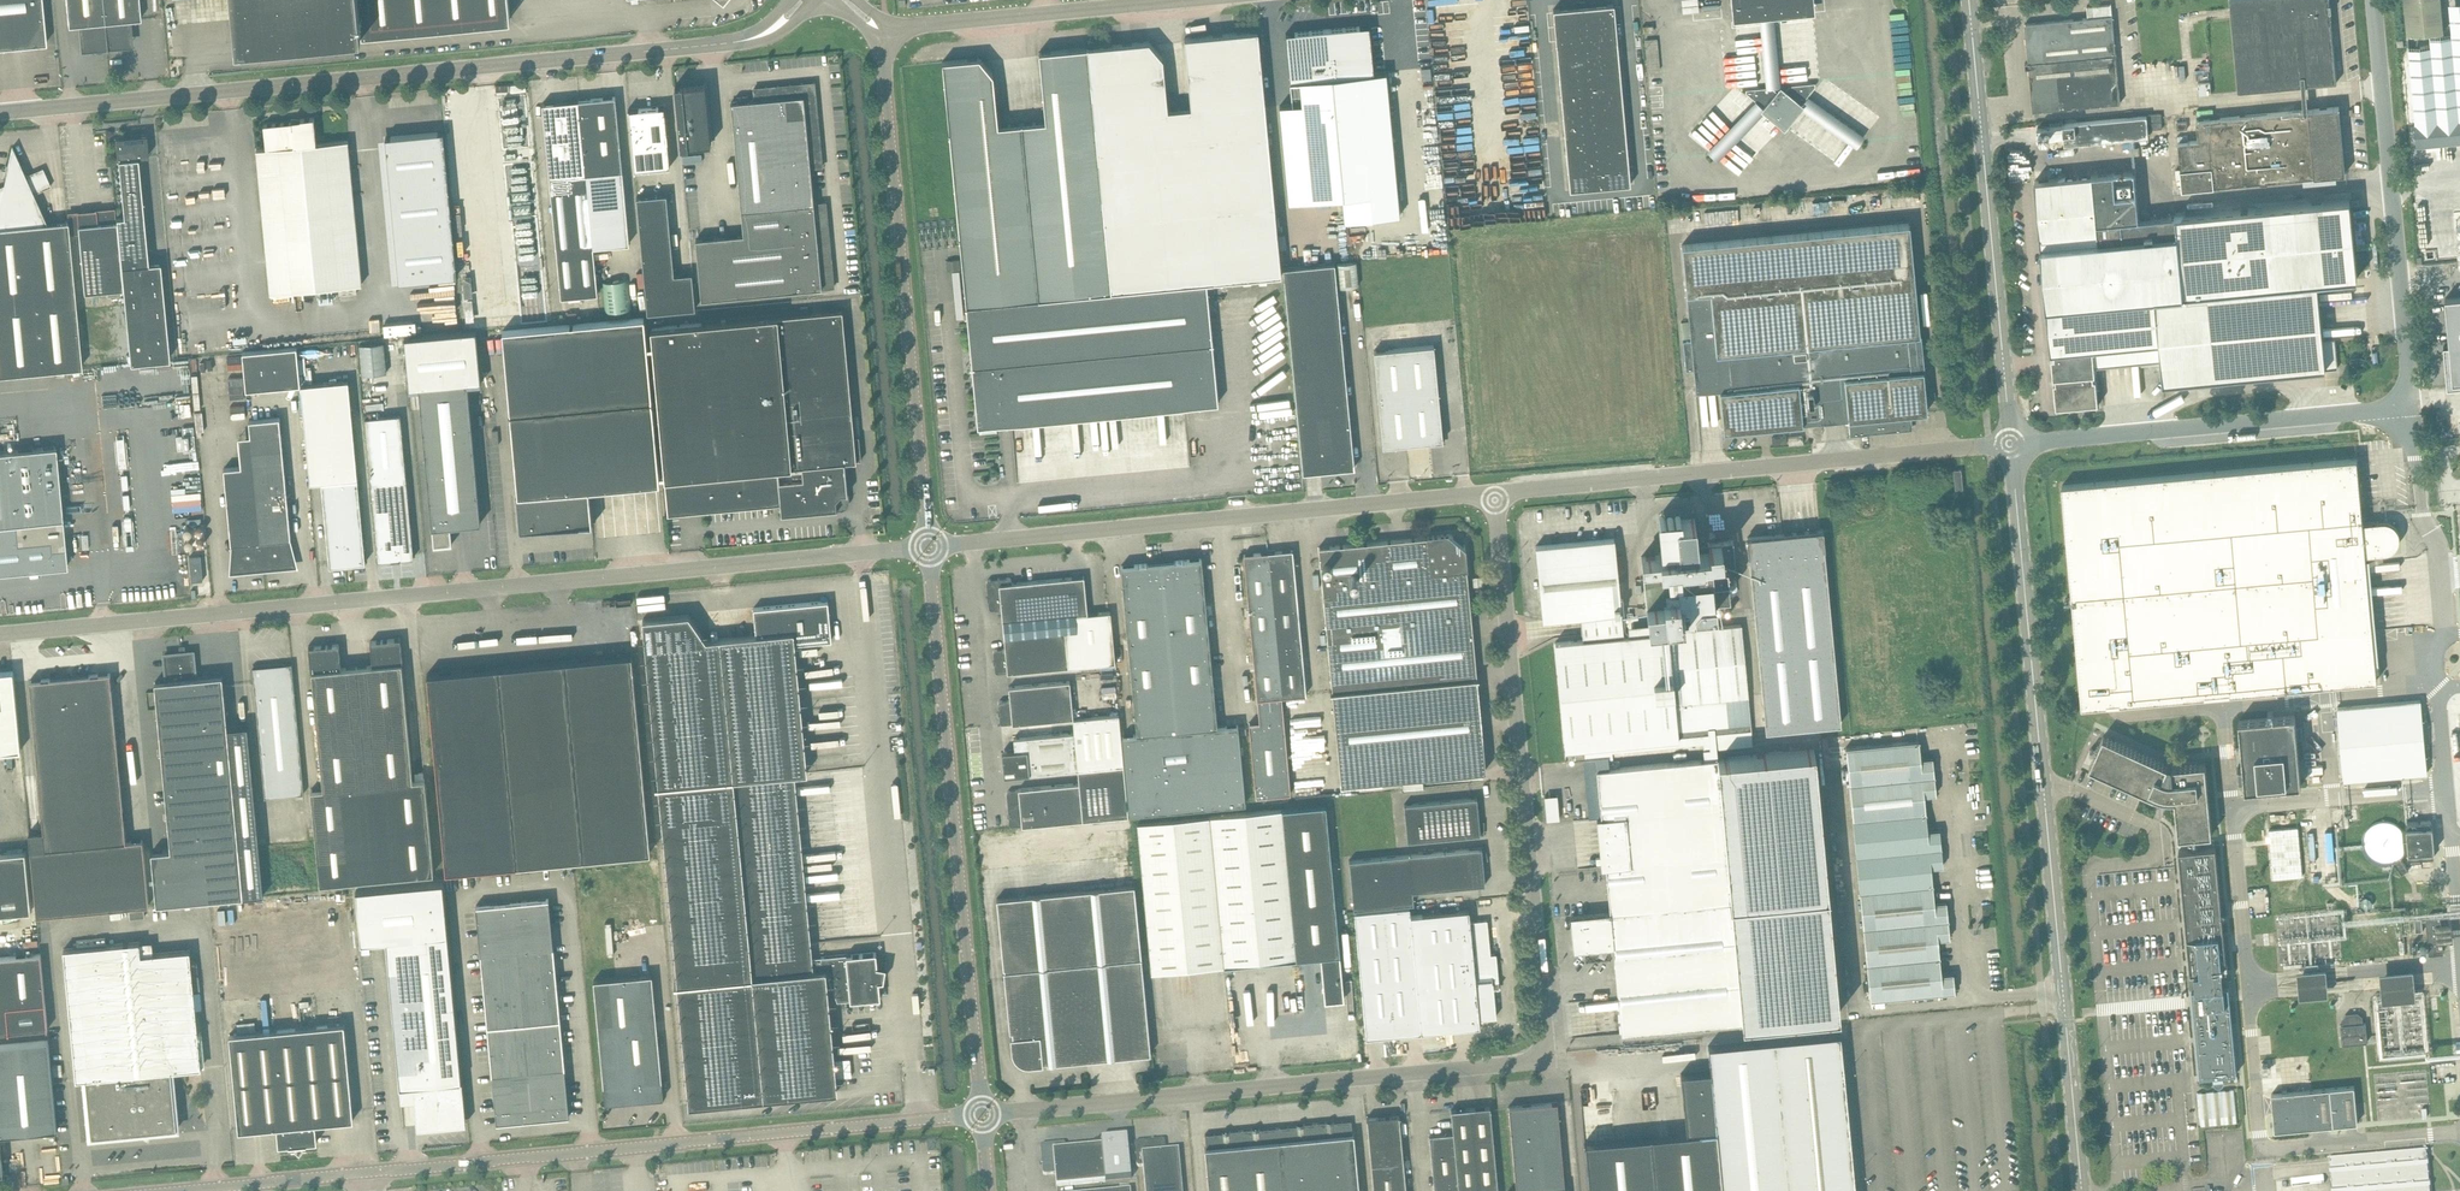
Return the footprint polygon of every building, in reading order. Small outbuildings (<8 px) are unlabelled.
[(44,31),(41,0),(0,0),(0,48),(46,43),(44,31)] [(68,26),(80,24),(81,37),(94,47),(106,46),(107,52),(107,46),(119,45),(119,44),(129,32),(130,32),(129,20),(140,19),(139,7),(138,0),(65,0),(68,26)] [(235,14),(237,41),(362,29),(362,32),(510,19),(509,0),(233,0),(235,14)] [(1731,2),(1732,9),(1740,8),(1741,20),(1807,14),(1805,0),(1734,0),(1735,2),(1731,2)] [(2329,0),(2230,0),(2238,92),(2337,83),(2329,0)] [(2419,34),(2444,31),(2441,0),(2404,0),(2407,35),(2419,34)] [(2088,18),(2025,24),(2029,62),(2025,63),(2026,68),(2029,68),(2033,111),(2121,103),(2111,3),(2111,5),(2088,7),(2087,6),(2088,18)] [(1614,4),(1553,9),(1570,190),(1630,184),(1614,4)] [(2409,49),(2416,123),(2414,124),(2417,147),(2459,143),(2459,4),(2449,5),(2452,34),(2430,36),(2431,47),(2409,49)] [(1369,25),(1327,29),(1342,197),(1345,221),(1399,215),(1386,72),(1374,73),(1370,37),(1369,25)] [(1292,104),(1279,106),(1289,202),(1342,197),(1327,29),(1285,33),(1286,45),(1290,81),(1292,104)] [(1021,121),(1022,124),(998,126),(993,74),(979,58),(942,61),(949,131),(948,131),(949,131),(959,235),(958,235),(958,236),(959,235),(966,304),(965,304),(965,305),(966,305),(972,365),(970,365),(970,366),(973,366),(978,416),(981,416),(981,422),(979,423),(979,426),(997,424),(996,421),(1001,421),(1001,424),(1218,403),(1206,282),(1281,275),(1257,31),(1184,38),(1191,107),(1167,109),(1162,57),(1148,41),(1088,47),(1088,46),(1087,46),(1087,47),(1039,52),(1045,121),(1022,124),(1022,121),(1021,121)] [(771,134),(734,138),(738,174),(810,168),(822,166),(814,82),(766,87),(771,134)] [(2211,94),(2210,82),(2199,83),(2200,95),(2211,94)] [(681,147),(682,147),(681,146),(711,143),(705,84),(676,86),(676,85),(675,85),(681,147)] [(1769,89),(1746,90),(1746,95),(1761,111),(1760,113),(1779,128),(1787,127),(1803,108),(1800,106),(1813,90),(1813,86),(1789,86),(1784,93),(1779,89),(1774,95),(1769,89)] [(771,134),(766,87),(754,88),(755,100),(731,102),(734,138),(771,134)] [(549,177),(586,174),(593,247),(629,244),(615,96),(542,103),(549,177)] [(635,170),(670,167),(664,106),(629,110),(629,108),(628,109),(634,172),(635,171),(635,170)] [(2183,189),(2345,174),(2339,107),(2196,120),(2198,140),(2179,142),(2183,189)] [(2149,137),(2147,116),(2063,124),(2065,145),(2149,137)] [(362,284),(349,152),(348,140),(316,143),(314,117),(301,119),(298,119),(292,121),(292,122),(264,124),(266,148),(256,149),(270,293),(362,284)] [(2177,130),(2188,129),(2187,121),(2176,122),(2177,130)] [(392,280),(454,276),(442,130),(380,135),(392,280)] [(146,134),(115,137),(116,150),(98,152),(104,204),(66,208),(68,227),(77,226),(77,225),(116,221),(122,288),(129,362),(168,359),(159,261),(147,262),(137,157),(148,156),(146,134)] [(81,367),(67,221),(46,223),(33,194),(51,186),(42,168),(25,175),(12,147),(4,185),(0,186),(0,375),(81,367)] [(814,203),(810,168),(738,174),(741,210),(778,207),(814,203)] [(2126,363),(2129,387),(2338,368),(2335,338),(2323,340),(2317,282),(2357,278),(2350,199),(2139,219),(2134,171),(2035,181),(2051,354),(2054,353),(2055,358),(2052,359),(2054,379),(2056,379),(2056,383),(2054,383),(2056,408),(2072,407),(2075,409),(2080,408),(2083,406),(2098,404),(2096,380),(2094,380),(2093,375),(2096,375),(2095,366),(2126,363)] [(2425,185),(2430,185),(2430,172),(2419,172),(2419,195),(2425,195),(2425,185)] [(666,194),(636,197),(647,314),(695,309),(692,273),(674,275),(666,194)] [(826,202),(814,203),(778,207),(782,249),(830,244),(826,202)] [(778,207),(741,210),(744,234),(696,239),(701,299),(834,287),(830,244),(782,249),(778,207)] [(83,292),(122,288),(116,221),(77,225),(77,226),(83,292)] [(1927,411),(1923,369),(1910,370),(1909,361),(1915,361),(1922,354),(1921,333),(1919,334),(1909,223),(1682,245),(1696,391),(1720,389),(1724,431),(1822,421),(1820,402),(1817,403),(1815,380),(1844,377),(1849,433),(1912,428),(1910,413),(1927,411)] [(1354,468),(1335,263),(1283,267),(1303,473),(1354,468)] [(1358,263),(1339,265),(1340,288),(1359,287),(1358,263)] [(429,310),(455,308),(453,286),(444,287),(445,294),(417,296),(416,282),(408,283),(410,304),(429,303),(429,310)] [(2449,345),(2443,346),(2447,388),(2459,387),(2459,297),(2445,298),(2449,345)] [(668,513),(702,510),(780,502),(781,514),(838,509),(838,508),(837,508),(836,499),(841,494),(848,493),(845,462),(856,460),(861,460),(859,436),(854,437),(842,310),(651,328),(668,513)] [(644,319),(501,332),(519,532),(592,525),(589,489),(659,482),(644,319)] [(405,330),(404,321),(384,325),(386,334),(397,332),(405,330)] [(409,390),(419,389),(434,545),(434,546),(452,544),(450,526),(481,523),(468,383),(479,382),(479,384),(481,383),(476,330),(404,337),(409,390)] [(360,345),(362,375),(387,372),(384,343),(360,345)] [(1374,351),(1382,435),(1383,447),(1443,441),(1433,345),(1374,351)] [(246,390),(300,385),(297,347),(242,352),(246,390)] [(348,380),(300,385),(310,483),(322,482),(330,566),(365,562),(348,380)] [(414,557),(412,545),(400,414),(365,417),(370,477),(374,513),(378,561),(414,557)] [(280,417),(249,420),(253,465),(224,468),(231,544),(235,544),(234,570),(293,564),(287,539),(291,538),(280,417)] [(1788,437),(1789,445),(1803,443),(1802,436),(1788,437)] [(0,451),(0,573),(67,566),(55,446),(0,451)] [(2388,522),(2383,521),(2363,523),(2357,459),(2062,485),(2082,707),(2377,680),(2366,554),(2386,553),(2391,551),(2395,548),(2398,544),(2400,538),(2399,533),(2397,528),(2393,524),(2388,522)] [(1956,489),(1963,489),(1961,470),(1954,470),(1956,489)] [(1735,564),(1733,539),(1697,543),(1695,519),(1675,521),(1678,550),(1659,552),(1659,555),(1641,557),(1644,590),(1646,612),(1715,605),(1714,603),(1730,601),(1727,565),(1735,564)] [(1747,538),(1765,732),(1840,725),(1822,531),(1747,538)] [(1462,542),(1455,536),(1451,534),(1427,536),(1427,537),(1318,547),(1341,784),(1486,770),(1467,570),(1468,570),(1465,545),(1462,542)] [(1581,616),(1583,639),(1555,642),(1565,750),(1679,739),(1675,703),(1748,696),(1741,624),(1623,636),(1614,539),(1536,546),(1543,619),(1581,616)] [(1292,550),(1268,552),(1272,600),(1297,598),(1292,550)] [(1272,600),(1268,552),(1244,554),(1259,722),(1249,723),(1251,739),(1256,797),(1291,793),(1282,697),(1272,600)] [(203,580),(201,555),(189,556),(192,581),(203,580)] [(1201,558),(1121,566),(1122,578),(1130,661),(1137,734),(1123,735),(1131,814),(1245,803),(1245,798),(1240,747),(1238,725),(1217,727),(1201,558)] [(987,580),(987,582),(989,607),(990,609),(992,610),(1001,609),(1003,621),(1015,620),(1088,613),(1085,588),(1084,576),(1012,583),(1011,580),(1010,578),(1008,577),(989,579),(987,580)] [(1306,694),(1297,598),(1272,600),(1282,697),(1306,694)] [(753,608),(756,635),(706,640),(688,615),(643,619),(658,785),(655,785),(656,787),(658,787),(677,984),(674,984),(674,985),(677,985),(689,1105),(764,1098),(837,1091),(826,974),(827,974),(837,1001),(850,1000),(880,998),(879,980),(877,965),(876,952),(852,955),(851,954),(812,957),(794,773),(807,772),(795,643),(831,640),(828,601),(753,608)] [(993,652),(995,670),(995,671),(995,672),(996,672),(996,673),(997,673),(998,673),(1007,672),(1007,673),(1019,672),(1068,667),(1113,663),(1108,612),(1088,614),(1088,613),(1015,620),(1003,621),(1004,636),(1005,648),(996,649),(995,649),(995,650),(994,650),(994,651),(993,651),(993,652)] [(1631,634),(1650,631),(1648,623),(1630,625),(1631,634)] [(309,645),(310,657),(311,671),(312,671),(323,788),(311,789),(320,883),(434,873),(425,778),(413,780),(402,674),(401,662),(402,662),(400,637),(399,637),(399,638),(370,641),(372,665),(341,668),(339,644),(310,647),(309,645)] [(152,851),(157,904),(264,894),(248,725),(227,727),(222,675),(195,678),(193,652),(164,654),(167,680),(155,682),(171,850),(152,851)] [(650,852),(632,667),(631,655),(427,674),(446,872),(650,852)] [(265,797),(304,794),(291,664),(253,667),(265,797)] [(21,748),(13,671),(0,672),(0,750),(21,748)] [(110,673),(30,680),(44,832),(29,833),(37,915),(149,905),(143,839),(126,841),(110,673)] [(1010,700),(1001,700),(999,701),(998,704),(1000,722),(1001,724),(1003,724),(1012,723),(1012,724),(1073,718),(1070,681),(1021,686),(1009,687),(1010,700)] [(2344,781),(2427,773),(2420,700),(2337,707),(2344,781)] [(1015,751),(1006,752),(1004,753),(1003,755),(1005,773),(1006,775),(1008,775),(1017,775),(1078,769),(1125,764),(1120,714),(1073,718),(1075,732),(1026,737),(1014,738),(1015,751)] [(2245,790),(2301,785),(2295,716),(2239,720),(2243,766),(2239,766),(2239,765),(2238,765),(2239,779),(2240,779),(2240,778),(2244,778),(2245,790)] [(2224,1083),(2224,1080),(2224,1075),(2237,1073),(2228,986),(2224,987),(2222,970),(2227,970),(2215,847),(2200,849),(2199,835),(2212,834),(2206,763),(2172,766),(2168,766),(2103,736),(2089,767),(2154,796),(2159,798),(2165,799),(2170,799),(2175,799),(2179,837),(2188,836),(2190,850),(2179,851),(2190,973),(2195,973),(2196,981),(2194,982),(2192,983),(2192,986),(2193,988),(2194,989),(2197,988),(2197,990),(2192,990),(2200,1077),(2213,1076),(2214,1081),(2215,1084),(2217,1085),(2219,1086),(2222,1085),(2224,1083)] [(1849,784),(1934,776),(1932,757),(1920,758),(1919,740),(1846,748),(1849,784)] [(1610,913),(1572,917),(1574,939),(1576,939),(1577,943),(1580,946),(1584,945),(1584,948),(1613,945),(1621,1034),(1742,1023),(1742,1022),(1839,1013),(1814,749),(1717,758),(1717,757),(1596,769),(1610,913)] [(1007,792),(1007,793),(1007,794),(1010,824),(1011,825),(1013,826),(1022,825),(1022,826),(1034,825),(1130,815),(1125,764),(1078,769),(1079,783),(1031,788),(1019,789),(1019,790),(1009,791),(1008,791),(1007,792)] [(1934,776),(1849,784),(1853,820),(1926,813),(1924,796),(1936,794),(1934,776)] [(1407,841),(1468,835),(1480,834),(1477,797),(1404,804),(1407,841)] [(1326,805),(1281,809),(1137,823),(1151,972),(1295,959),(1296,959),(1320,957),(1324,1001),(1344,999),(1326,805)] [(1927,830),(1926,813),(1853,820),(1856,856),(1941,848),(1939,829),(1927,830)] [(2406,829),(2402,829),(2398,825),(2392,822),(2386,821),(2381,821),(2375,823),(2370,826),(2366,831),(2363,836),(2362,842),(2362,848),(2365,853),(2369,858),(2374,861),(2380,864),(2386,865),(2396,874),(2407,872),(2397,863),(2402,861),(2406,858),(2409,854),(2416,854),(2416,860),(2420,859),(2422,873),(2418,873),(2419,886),(2432,885),(2430,858),(2434,858),(2431,821),(2406,823),(2406,829)] [(1482,848),(1409,854),(1349,860),(1354,911),(1409,906),(1413,906),(1412,891),(1485,885),(1482,848)] [(1941,848),(1856,856),(1860,892),(1932,885),(1931,867),(1943,866),(1941,848)] [(25,851),(0,854),(0,914),(31,911),(25,851)] [(461,1080),(442,882),(356,890),(361,943),(386,940),(399,1087),(400,1087),(413,1085),(417,1128),(466,1124),(462,1080),(461,1080)] [(1025,1065),(1030,1065),(1043,1064),(1043,1062),(1047,1061),(1047,1064),(1151,1054),(1141,957),(1134,885),(997,899),(1010,1031),(1012,1031),(1013,1037),(1010,1037),(1012,1050),(1013,1055),(1016,1060),(1020,1063),(1025,1065)] [(1934,902),(1932,885),(1860,892),(1863,928),(1948,920),(1946,901),(1934,902)] [(549,899),(476,905),(496,1123),(569,1116),(549,899)] [(1409,906),(1354,911),(1366,1037),(1479,1026),(1479,1018),(1496,1017),(1493,987),(1498,986),(1498,987),(1499,987),(1496,954),(1490,954),(1487,920),(1470,921),(1469,910),(1410,915),(1409,906)] [(2440,917),(2428,918),(2426,918),(2429,953),(2444,952),(2440,917)] [(1948,920),(1863,928),(1867,964),(1939,957),(1938,939),(1950,938),(1948,920)] [(64,949),(75,1068),(76,1080),(85,1079),(90,1137),(178,1128),(172,1070),(201,1068),(190,950),(140,955),(139,943),(140,943),(140,942),(64,949)] [(8,1032),(8,1033),(9,1033),(9,1031),(47,1028),(47,1029),(45,1003),(40,954),(0,957),(0,1032),(8,1032)] [(1939,957),(1867,964),(1870,1000),(1955,992),(1953,973),(1941,974),(1939,957)] [(886,966),(877,965),(879,980),(883,980),(886,966)] [(2368,973),(2370,1002),(2404,1000),(2401,970),(2368,973)] [(2318,972),(2289,974),(2291,1000),(2320,998),(2318,972)] [(594,980),(604,1091),(605,1103),(663,1098),(652,975),(594,980)] [(230,1035),(238,1119),(239,1131),(277,1127),(279,1146),(317,1142),(315,1123),(353,1120),(344,1024),(230,1035)] [(2365,1024),(2340,1026),(2342,1045),(2367,1043),(2365,1024)] [(1840,1033),(1708,1046),(1710,1071),(1681,1074),(1686,1133),(1584,1142),(1589,1190),(1855,1190),(1840,1033)] [(57,1130),(48,1040),(0,1044),(0,1135),(57,1130)] [(850,1058),(835,1060),(836,1078),(851,1076),(850,1058)] [(2358,1123),(2354,1086),(2271,1094),(2275,1131),(2358,1123)] [(1557,1102),(1508,1107),(1509,1119),(1516,1190),(1566,1190),(1557,1102)] [(1429,1136),(1430,1148),(1434,1190),(1498,1190),(1490,1106),(1471,1108),(1451,1110),(1453,1134),(1429,1136)] [(1188,1121),(1187,1113),(1179,1114),(1180,1122),(1188,1121)] [(1399,1115),(1366,1118),(1374,1190),(1406,1190),(1399,1115)] [(1353,1134),(1352,1134),(1351,1120),(1327,1123),(1327,1122),(1303,1124),(1303,1125),(1253,1130),(1252,1129),(1229,1131),(1229,1132),(1205,1134),(1206,1148),(1205,1148),(1209,1190),(1359,1190),(1353,1134)] [(1064,1142),(1063,1142),(1043,1144),(1042,1144),(1041,1144),(1041,1145),(1041,1146),(1043,1172),(1043,1173),(1044,1173),(1044,1174),(1045,1174),(1046,1174),(1055,1173),(1057,1186),(1132,1178),(1128,1136),(1101,1138),(1102,1144),(1066,1148),(1065,1144),(1065,1143),(1065,1142),(1064,1142)] [(1137,1141),(1135,1142),(1135,1144),(1135,1150),(1137,1164),(1137,1165),(1139,1166),(1143,1165),(1145,1190),(1183,1190),(1179,1149),(1166,1150),(1165,1141),(1164,1139),(1163,1139),(1137,1141)] [(2330,1163),(2332,1190),(2430,1190),(2426,1153),(2330,1162),(2330,1163)] [(1359,1190),(1363,1190),(1366,1190),(1365,1184),(1371,1184),(1371,1180),(1358,1182),(1359,1190)]
